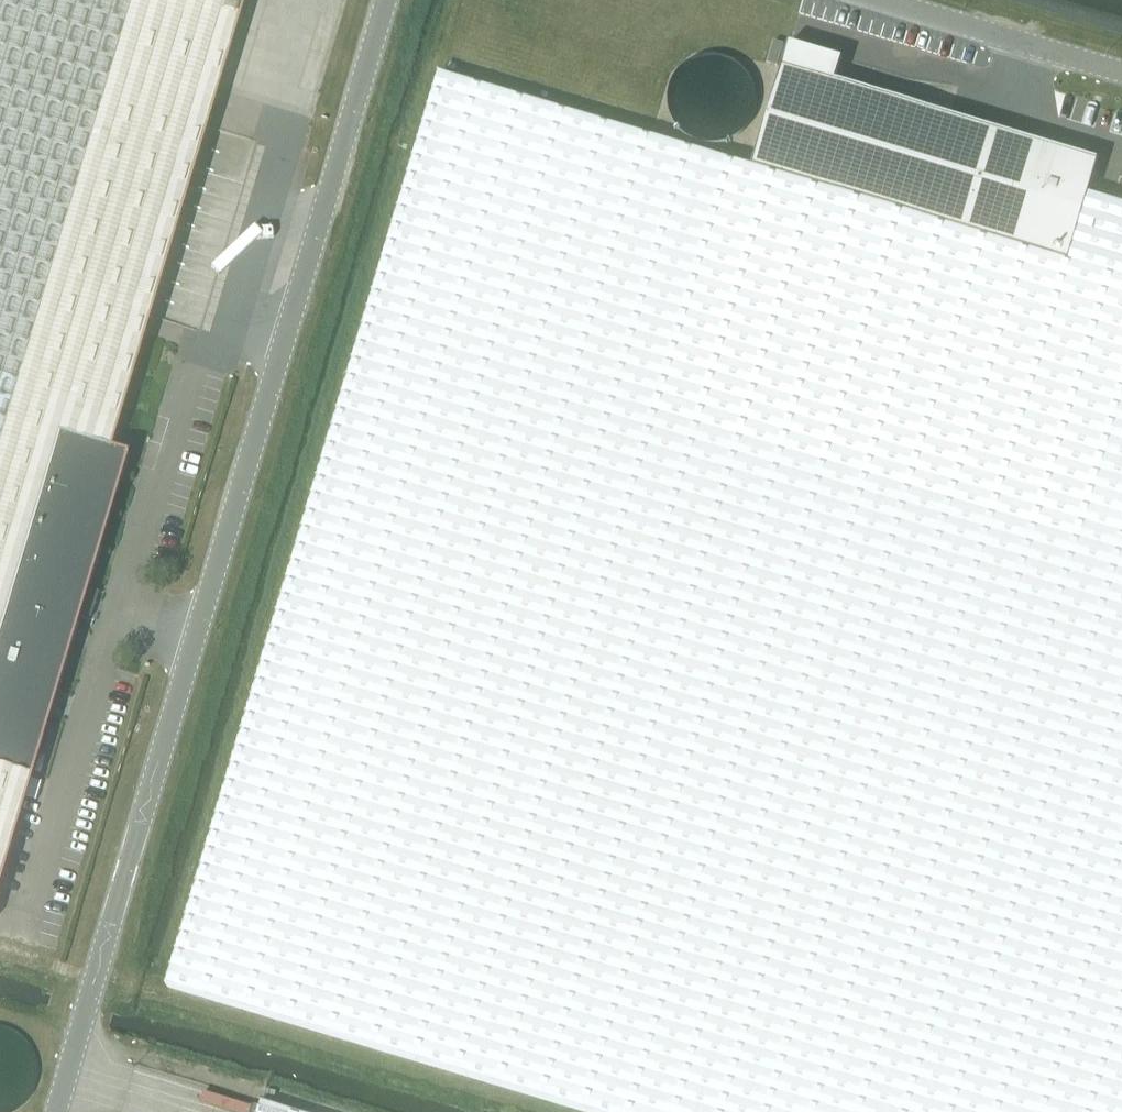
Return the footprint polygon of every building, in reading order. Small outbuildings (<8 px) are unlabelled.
[(79,613),(91,617),(98,591),(87,587),(127,453),(110,448),(117,428),(115,427),(148,315),(148,314),(204,126),(204,125),(242,0),(0,0),(0,876),(79,613)] [(778,66),(784,44),(774,41),(767,63),(778,66)] [(752,167),(1121,278),(1121,205),(1088,195),(1098,160),(836,82),(842,59),(789,44),(752,167)] [(752,167),(440,74),(166,987),(586,1111),(1121,1111),(1121,278),(752,167)] [(261,1101),(258,1111),(298,1111),(261,1101)]
